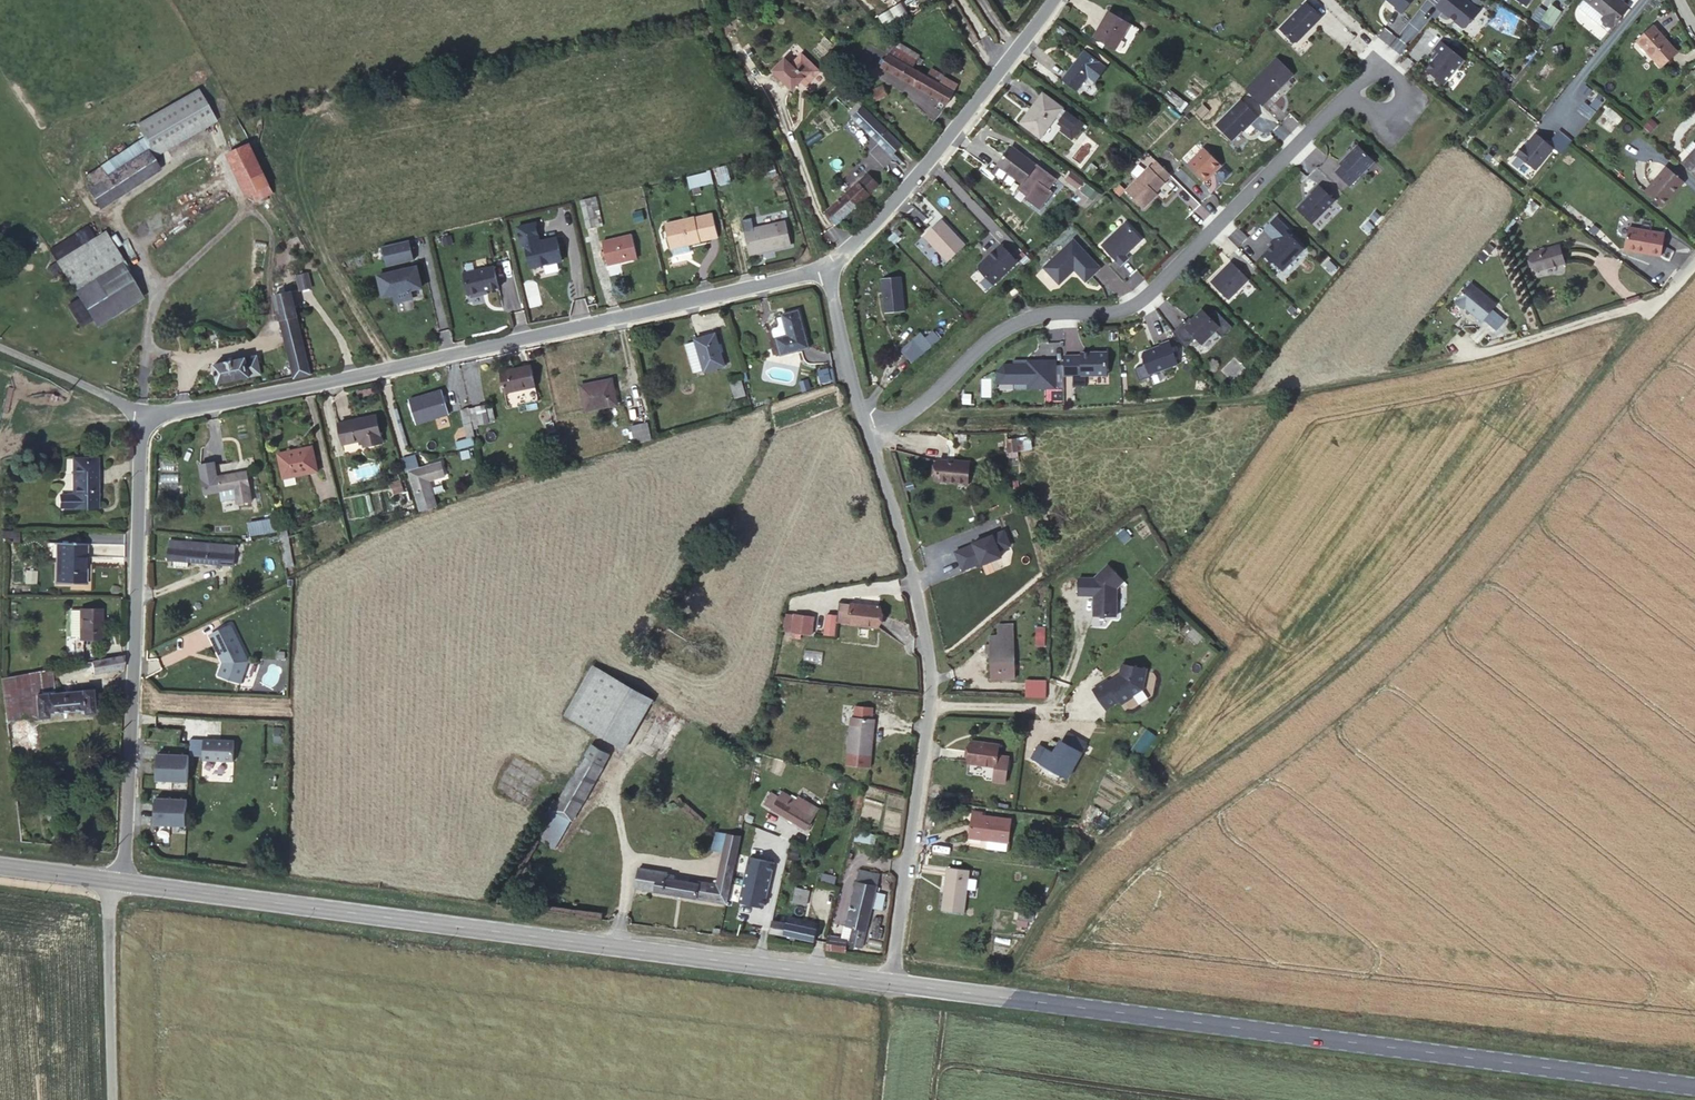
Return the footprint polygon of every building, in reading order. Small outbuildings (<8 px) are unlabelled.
[(1396,7),(1395,8),(1402,14),(1413,0),(1387,0),(1396,7)] [(1437,6),(1449,17),(1451,17),(1456,20),(1456,22),(1463,28),(1466,27),(1480,10),(1467,0),(1434,0),(1439,4),(1437,6)] [(1612,26),(1628,7),(1620,0),(1595,0),(1592,4),(1584,13),(1598,24),(1603,18),(1612,26)] [(1322,17),(1307,2),(1280,28),(1293,41),(1297,42),(1303,35),(1307,31),(1322,17)] [(887,29),(911,18),(903,3),(880,14),(887,29)] [(1553,6),(1543,20),(1551,25),(1561,12),(1553,6)] [(1130,23),(1109,11),(1094,37),(1114,50),(1130,23)] [(1608,32),(1612,26),(1603,18),(1598,24),(1608,32)] [(1653,27),(1639,40),(1656,59),(1655,60),(1662,67),(1677,52),(1653,27)] [(1656,59),(1639,40),(1638,41),(1655,60),(1656,59)] [(1426,70),(1443,85),(1457,67),(1458,68),(1465,60),(1441,41),(1434,49),(1437,52),(1439,54),(1434,60),(1426,70)] [(1563,45),(1552,47),(1554,54),(1564,52),(1563,45)] [(893,47),(888,55),(938,85),(943,77),(943,76),(893,47)] [(1105,67),(1085,51),(1063,79),(1077,89),(1088,76),(1095,81),(1105,67)] [(791,67),(779,56),(768,70),(793,92),(803,81),(807,85),(820,71),(801,55),(791,67)] [(938,85),(888,55),(881,66),(945,105),(952,93),(938,85)] [(1278,57),(1246,88),(1261,103),(1278,87),(1279,88),(1294,74),(1278,57)] [(965,58),(953,77),(963,83),(975,64),(965,58)] [(956,86),(943,77),(938,85),(952,93),(956,86)] [(193,87),(135,125),(144,139),(150,149),(154,155),(213,117),(193,87)] [(883,89),(868,97),(870,103),(876,99),(886,95),(883,89)] [(1062,108),(1043,93),(1021,123),(1040,138),(1057,115),(1062,108)] [(1257,116),(1241,100),(1216,124),(1232,140),(1242,129),(1243,130),(1257,116)] [(901,145),(859,103),(851,112),(855,116),(854,118),(891,155),(901,145)] [(1609,133),(1621,115),(1604,105),(1593,123),(1609,133)] [(1062,108),(1057,115),(1061,119),(1060,121),(1058,124),(1062,127),(1060,130),(1071,138),(1074,137),(1074,138),(1084,124),(1062,108)] [(1536,170),(1554,148),(1536,134),(1527,146),(1525,144),(1517,154),(1536,170)] [(1694,151),(1694,142),(1694,141),(1686,150),(1691,155),(1694,151)] [(273,193),(249,144),(227,154),(246,195),(251,193),(255,202),(273,193)] [(1336,172),(1350,186),(1374,161),(1358,145),(1340,163),(1342,166),(1336,172)] [(1011,147),(993,171),(1017,190),(1018,189),(1027,196),(1025,199),(1040,210),(1053,192),(1049,189),(1057,179),(1036,164),(1036,165),(1011,147)] [(1204,147),(1188,163),(1205,181),(1221,165),(1204,147)] [(1685,149),(1677,158),(1683,164),(1691,155),(1686,150),(1685,149)] [(1694,175),(1694,151),(1691,155),(1683,164),(1694,175)] [(93,185),(87,189),(99,208),(156,171),(144,152),(105,177),(99,168),(87,176),(93,185)] [(1151,166),(1150,165),(1137,178),(1126,188),(1143,206),(1154,196),(1152,194),(1155,191),(1165,181),(1164,180),(1171,174),(1157,160),(1151,166)] [(1100,168),(1093,163),(1086,173),(1093,177),(1100,168)] [(1671,193),(1682,179),(1666,167),(1645,192),(1663,207),(1673,195),(1671,193)] [(853,179),(857,184),(868,174),(863,169),(853,179)] [(711,171),(687,176),(690,188),(713,183),(711,171)] [(1082,179),(1073,173),(1068,179),(1077,186),(1082,179)] [(826,213),(836,224),(877,185),(868,174),(857,184),(826,213)] [(1685,182),(1682,179),(1671,193),(1673,195),(1685,182)] [(1334,200),(1318,185),(1311,193),(1312,194),(1297,209),(1312,223),(1334,200)] [(596,197),(580,200),(587,229),(596,227),(592,207),(598,206),(596,197)] [(712,213),(665,225),(670,247),(672,247),(688,243),(717,236),(712,213)] [(1304,249),(1286,232),(1289,229),(1276,217),(1264,229),(1276,241),(1263,254),(1271,262),(1274,262),(1281,269),(1290,260),(1293,260),(1304,249)] [(278,225),(288,243),(298,237),(288,219),(278,225)] [(965,244),(942,219),(924,235),(948,261),(965,244)] [(786,221),(745,231),(750,254),(791,245),(786,221)] [(522,247),(525,246),(531,268),(562,260),(556,238),(543,241),(543,242),(539,243),(534,223),(517,228),(522,247)] [(1129,226),(1105,249),(1120,265),(1128,258),(1124,255),(1141,239),(1129,226)] [(57,261),(93,239),(86,228),(50,251),(57,261)] [(1666,234),(1629,228),(1625,249),(1662,256),(1666,234)] [(104,232),(93,239),(57,261),(63,271),(80,298),(92,319),(97,326),(142,298),(120,263),(122,261),(104,232)] [(632,235),(602,242),(607,264),(637,257),(632,235)] [(297,260),(308,254),(298,237),(288,243),(297,260)] [(1101,268),(1074,239),(1044,267),(1059,283),(1075,269),(1086,282),(1101,268)] [(410,240),(382,247),(387,267),(415,260),(410,240)] [(688,243),(672,247),(674,255),(690,251),(688,243)] [(1017,261),(1001,244),(989,256),(990,257),(986,261),(985,260),(979,265),(979,269),(993,284),(1017,261)] [(1560,245),(1530,254),(1536,271),(1565,263),(1560,245)] [(63,271),(57,261),(48,267),(55,277),(63,271)] [(1231,262),(1210,282),(1226,297),(1246,277),(1231,262)] [(417,267),(379,276),(384,297),(395,294),(396,303),(413,299),(411,290),(422,288),(417,267)] [(464,274),(469,296),(472,298),(479,296),(481,293),(487,291),(499,289),(494,267),(464,274)] [(307,272),(296,275),(300,290),(311,287),(307,272)] [(901,276),(882,278),(885,312),(904,311),(901,276)] [(1472,282),(1456,301),(1465,308),(1466,306),(1477,315),(1478,314),(1484,320),(1498,303),(1472,282)] [(275,295),(294,377),(294,378),(310,375),(291,291),(275,295)] [(81,325),(92,319),(80,298),(69,305),(81,325)] [(1232,327),(1216,310),(1209,317),(1202,309),(1188,323),(1184,320),(1172,332),(1185,348),(1195,337),(1201,343),(1215,330),(1221,337),(1232,327)] [(782,355),(794,352),(809,348),(799,310),(783,314),(783,316),(788,335),(777,338),(782,355)] [(788,335),(783,316),(778,318),(780,324),(778,327),(775,327),(773,330),(775,336),(777,338),(788,335)] [(696,339),(696,341),(701,360),(704,369),(704,371),(724,366),(716,334),(696,339)] [(924,352),(913,339),(902,349),(913,362),(924,352)] [(701,360),(696,341),(687,344),(692,362),(701,360)] [(1177,363),(1168,341),(1159,344),(1160,345),(1143,352),(1141,355),(1148,374),(1177,363)] [(1106,374),(1106,352),(1081,352),(1081,355),(1063,355),(1064,375),(1072,375),(1072,385),(1085,385),(1085,374),(1106,374)] [(257,356),(214,364),(218,383),(260,375),(257,356)] [(1054,387),(1054,359),(1030,360),(1024,366),(1013,366),(1013,364),(1004,364),(996,371),(996,383),(1013,382),(1013,380),(1027,380),(1027,387),(1054,387)] [(701,360),(692,362),(695,371),(704,369),(701,360)] [(531,366),(500,372),(505,393),(535,386),(531,366)] [(612,380),(581,385),(585,410),(617,405),(612,380)] [(731,382),(734,398),(746,396),(743,380),(731,382)] [(442,391),(409,400),(417,423),(448,414),(442,391)] [(481,406),(469,409),(472,423),(484,421),(481,406)] [(469,409),(469,408),(461,409),(467,439),(475,437),(472,423),(469,409)] [(376,415),(338,423),(343,444),(362,440),(364,446),(382,442),(376,415)] [(635,442),(651,439),(648,424),(632,427),(635,442)] [(291,451),(278,454),(284,479),(318,472),(312,447),(301,449),(301,452),(292,454),(291,451)] [(469,451),(461,453),(462,459),(470,458),(469,451)] [(407,471),(409,471),(419,467),(415,454),(403,457),(407,471)] [(99,461),(74,460),(75,495),(62,495),(62,507),(99,507),(99,461)] [(959,463),(938,460),(935,480),(967,483),(969,461),(960,460),(959,463)] [(419,467),(409,471),(418,500),(433,495),(429,480),(445,475),(441,461),(419,467)] [(237,503),(252,500),(247,471),(217,476),(215,462),(199,465),(204,494),(220,492),(221,498),(236,496),(237,503)] [(400,481),(392,483),(395,492),(403,490),(400,481)] [(433,495),(418,500),(421,512),(436,506),(433,495)] [(335,503),(328,504),(331,515),(337,513),(335,503)] [(1136,527),(1128,534),(1136,544),(1145,537),(1136,527)] [(973,543),(955,551),(962,569),(981,562),(982,564),(1004,556),(1001,548),(1011,544),(1005,529),(973,542),(973,543)] [(168,559),(174,559),(186,560),(233,564),(235,545),(170,540),(168,559)] [(83,544),(60,543),(59,582),(84,583),(85,557),(83,557),(83,544)] [(1096,578),(1081,578),(1080,595),(1096,595),(1095,615),(1117,616),(1118,604),(1116,602),(1116,590),(1125,581),(1110,565),(1096,578)] [(880,607),(852,604),(850,623),(878,627),(880,607)] [(1028,610),(1024,605),(1011,616),(1015,621),(1028,610)] [(82,640),(82,609),(69,609),(68,660),(84,660),(85,640),(82,640)] [(102,610),(82,609),(82,640),(85,640),(102,640),(102,610)] [(815,617),(796,614),(793,632),(811,635),(815,617)] [(837,616),(828,615),(825,634),(835,635),(837,616)] [(221,655),(224,661),(219,675),(240,682),(249,661),(232,625),(211,634),(221,655)] [(1036,626),(1036,646),(1046,646),(1047,626),(1036,626)] [(998,636),(991,636),(990,661),(991,679),(1015,678),(1014,629),(999,630),(998,636)] [(1107,681),(1093,691),(1106,710),(1120,701),(1122,705),(1132,698),(1132,697),(1142,690),(1145,669),(1121,665),(1119,679),(1109,685),(1107,681)] [(653,701),(594,666),(566,715),(626,749),(653,701)] [(54,669),(2,677),(7,721),(38,717),(36,694),(56,692),(54,669)] [(1027,680),(1026,698),(1047,699),(1047,681),(1027,680)] [(84,714),(96,713),(94,689),(56,692),(36,694),(38,717),(38,718),(50,717),(50,713),(83,710),(84,714)] [(853,708),(852,717),(875,720),(876,711),(853,708)] [(847,766),(870,768),(875,720),(852,717),(847,766)] [(1135,747),(1145,752),(1155,733),(1145,728),(1135,747)] [(1056,754),(1039,745),(1031,760),(1066,779),(1086,744),(1067,733),(1056,754)] [(234,740),(204,739),(203,759),(233,760),(234,740)] [(998,745),(971,741),(967,762),(995,766),(998,745)] [(555,801),(535,835),(556,848),(609,755),(592,745),(558,802),(555,801)] [(172,754),(156,753),(154,780),(170,780),(172,754)] [(187,755),(172,754),(170,780),(186,781),(187,755)] [(805,829),(818,809),(799,797),(796,801),(783,792),(779,798),(772,794),(765,804),(805,829)] [(170,798),(154,798),(153,824),(169,825),(170,798)] [(186,799),(170,798),(169,825),(185,825),(186,799)] [(983,815),(973,814),(970,835),(988,837),(988,840),(1007,843),(1011,820),(983,815)] [(714,850),(724,852),(728,834),(718,832),(714,850)] [(874,842),(875,835),(856,832),(855,839),(874,842)] [(635,887),(727,903),(741,837),(728,834),(724,852),(718,884),(701,881),(700,884),(667,879),(668,873),(638,869),(635,887)] [(1007,843),(988,840),(986,850),(1006,853),(1007,843)] [(764,908),(774,862),(750,857),(740,902),(764,908)] [(970,871),(948,868),(942,910),(963,913),(970,871)] [(857,881),(877,885),(880,875),(860,870),(857,881)] [(876,892),(877,885),(857,881),(847,926),(854,927),(866,930),(873,905),(882,907),(886,894),(876,892)] [(807,906),(811,890),(796,886),(792,902),(807,906)] [(787,924),(773,921),(771,931),(814,941),(817,929),(788,922),(787,924)] [(862,947),(866,930),(854,927),(850,945),(862,947)] [(846,940),(828,938),(827,949),(845,951),(846,940)]
